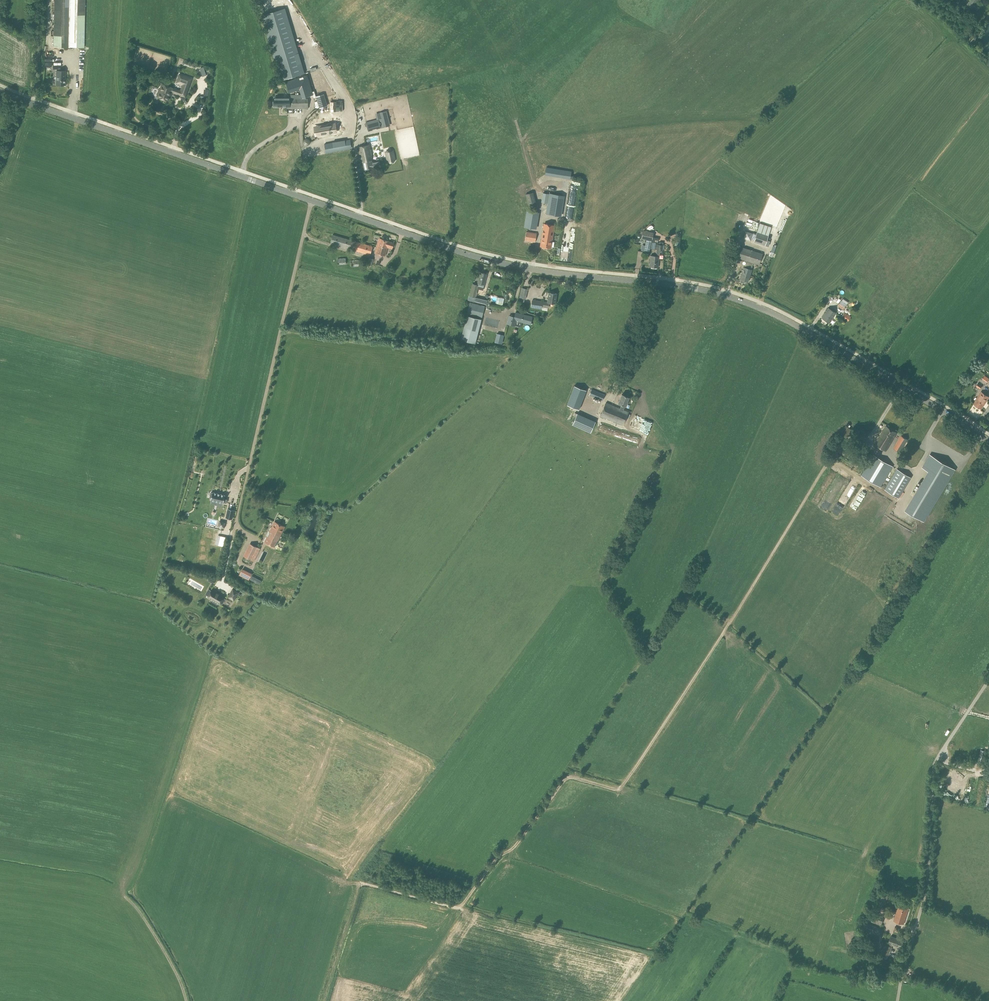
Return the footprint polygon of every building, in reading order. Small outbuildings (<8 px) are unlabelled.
[(54,47),(84,47),(85,0),(54,0),(54,47)] [(968,5),(973,9),(976,5),(975,5),(978,0),(971,0),(968,5)] [(285,8),(261,15),(281,80),(305,73),(285,8)] [(57,71),(56,85),(65,85),(65,71),(57,71)] [(183,85),(181,90),(187,93),(192,79),(191,79),(191,78),(180,75),(177,83),(183,85)] [(307,76),(286,82),(289,92),(303,88),(305,97),(313,94),(307,76)] [(149,83),(145,93),(150,94),(150,93),(154,95),(156,90),(155,89),(156,85),(149,83)] [(159,97),(159,98),(167,100),(170,92),(175,94),(176,90),(172,89),(173,88),(163,84),(162,88),(160,88),(157,96),(159,97)] [(323,94),(316,96),(320,108),(326,106),(323,94)] [(273,102),(273,105),(274,105),(274,107),(288,107),(290,107),(290,99),(290,97),(274,97),(274,102),(273,102)] [(288,107),(288,109),(308,109),(308,99),(290,99),(290,107),(288,107)] [(380,112),(384,127),(389,126),(385,111),(380,112)] [(334,126),(318,129),(319,136),(335,133),(334,126)] [(326,153),(351,149),(349,140),(324,144),(326,153)] [(380,165),(379,161),(372,162),(372,160),(373,160),(370,145),(358,147),(361,162),(363,162),(364,170),(373,168),(373,167),(380,165)] [(386,155),(386,156),(387,158),(387,159),(386,159),(387,159),(388,162),(390,163),(393,163),(395,160),(395,157),(394,156),(394,154),(394,153),(393,151),(390,149),(387,150),(386,152),(386,155)] [(536,178),(539,184),(561,173),(559,168),(536,178)] [(525,195),(528,206),(537,204),(533,192),(525,195)] [(559,216),(562,196),(549,193),(546,214),(559,216)] [(527,211),(524,227),(535,229),(538,213),(527,211)] [(541,246),(551,248),(554,225),(544,223),(541,246)] [(760,223),(757,232),(768,235),(771,227),(760,223)] [(525,240),(535,242),(537,233),(526,231),(525,240)] [(643,232),(641,239),(647,240),(656,241),(658,242),(658,238),(652,237),(653,234),(643,232)] [(755,237),(754,240),(754,242),(765,245),(768,235),(757,232),(756,235),(755,237)] [(349,249),(350,249),(370,255),(373,247),(333,235),(330,244),(349,249)] [(379,238),(375,253),(385,256),(388,248),(392,249),(394,243),(389,242),(390,241),(379,238)] [(656,249),(657,249),(656,256),(659,256),(659,254),(662,255),(663,250),(664,250),(664,245),(663,245),(663,243),(659,242),(659,245),(656,244),(656,249)] [(748,282),(752,269),(751,269),(753,263),(759,265),(763,254),(740,246),(737,258),(746,261),(744,267),(741,276),(740,276),(740,278),(740,279),(741,279),(740,281),(741,282),(744,283),(745,283),(745,281),(748,282)] [(651,256),(650,266),(658,267),(659,256),(656,256),(651,256)] [(380,273),(382,269),(375,266),(376,260),(374,259),(369,257),(367,264),(372,266),(370,270),(380,273)] [(478,278),(474,278),(473,284),(477,285),(477,283),(484,285),(486,278),(487,274),(480,272),(478,278)] [(470,296),(469,300),(474,302),(474,301),(476,297),(479,285),(477,285),(473,284),(473,283),(469,296),(470,296)] [(526,299),(528,289),(522,288),(520,298),(526,299)] [(532,300),(531,308),(542,309),(542,307),(542,310),(547,311),(548,308),(549,303),(556,304),(557,294),(555,293),(554,292),(552,292),(551,293),(549,292),(547,302),(532,300)] [(834,301),(831,307),(841,313),(841,312),(843,314),(840,318),(847,322),(852,314),(858,317),(861,312),(856,309),(856,308),(849,303),(846,309),(844,308),(834,301)] [(478,317),(481,305),(470,302),(467,314),(478,317)] [(811,321),(818,310),(815,308),(807,318),(811,321)] [(822,318),(826,320),(830,323),(836,313),(828,308),(822,318)] [(514,317),(510,316),(507,324),(515,326),(516,322),(518,322),(518,321),(530,324),(532,317),(516,313),(514,317)] [(481,319),(467,315),(461,340),(475,343),(481,319)] [(504,335),(497,333),(495,342),(502,344),(504,335)] [(575,386),(567,404),(579,409),(586,390),(575,386)] [(602,400),(604,395),(592,390),(589,395),(602,400)] [(973,403),(982,409),(988,398),(988,397),(981,392),(973,403)] [(629,397),(622,394),(618,403),(621,405),(620,408),(606,402),(600,416),(623,425),(629,412),(624,410),(625,406),(625,407),(629,397)] [(595,421),(577,413),(572,424),(591,432),(595,421)] [(642,427),(643,420),(632,417),(631,424),(642,427)] [(846,426),(840,434),(846,438),(852,430),(846,426)] [(897,433),(886,426),(875,444),(886,451),(897,433)] [(908,439),(905,437),(901,436),(894,448),(900,452),(908,439)] [(924,522),(956,470),(930,454),(922,467),(928,471),(905,510),(924,522)] [(861,475),(871,481),(881,487),(893,466),(873,455),(861,475)] [(820,497),(829,480),(827,479),(829,476),(832,477),(835,472),(829,469),(816,494),(820,497)] [(911,477),(905,474),(897,469),(885,490),(899,498),(911,477)] [(225,494),(212,491),(212,492),(210,492),(209,496),(211,497),(210,499),(223,502),(223,501),(226,502),(227,499),(224,498),(225,494)] [(265,541),(275,546),(285,526),(275,521),(265,541)] [(258,547),(251,543),(244,556),(252,559),(258,547)] [(245,579),(248,572),(241,569),(237,576),(245,579)] [(212,589),(207,597),(212,600),(211,602),(217,605),(218,603),(219,604),(220,602),(222,604),(225,599),(223,598),(224,596),(212,589)] [(233,589),(228,597),(230,598),(232,596),(235,598),(238,592),(233,589)] [(977,763),(987,765),(987,763),(988,755),(988,752),(980,750),(977,763)] [(889,893),(883,892),(879,906),(887,909),(888,905),(885,904),(889,893)] [(899,904),(893,921),(904,924),(909,908),(899,904)] [(881,925),(884,919),(874,915),(871,921),(881,925)] [(881,935),(883,929),(863,922),(861,928),(881,935)] [(903,941),(895,937),(891,936),(888,945),(883,943),(879,953),(888,956),(893,945),(900,948),(903,941)]
